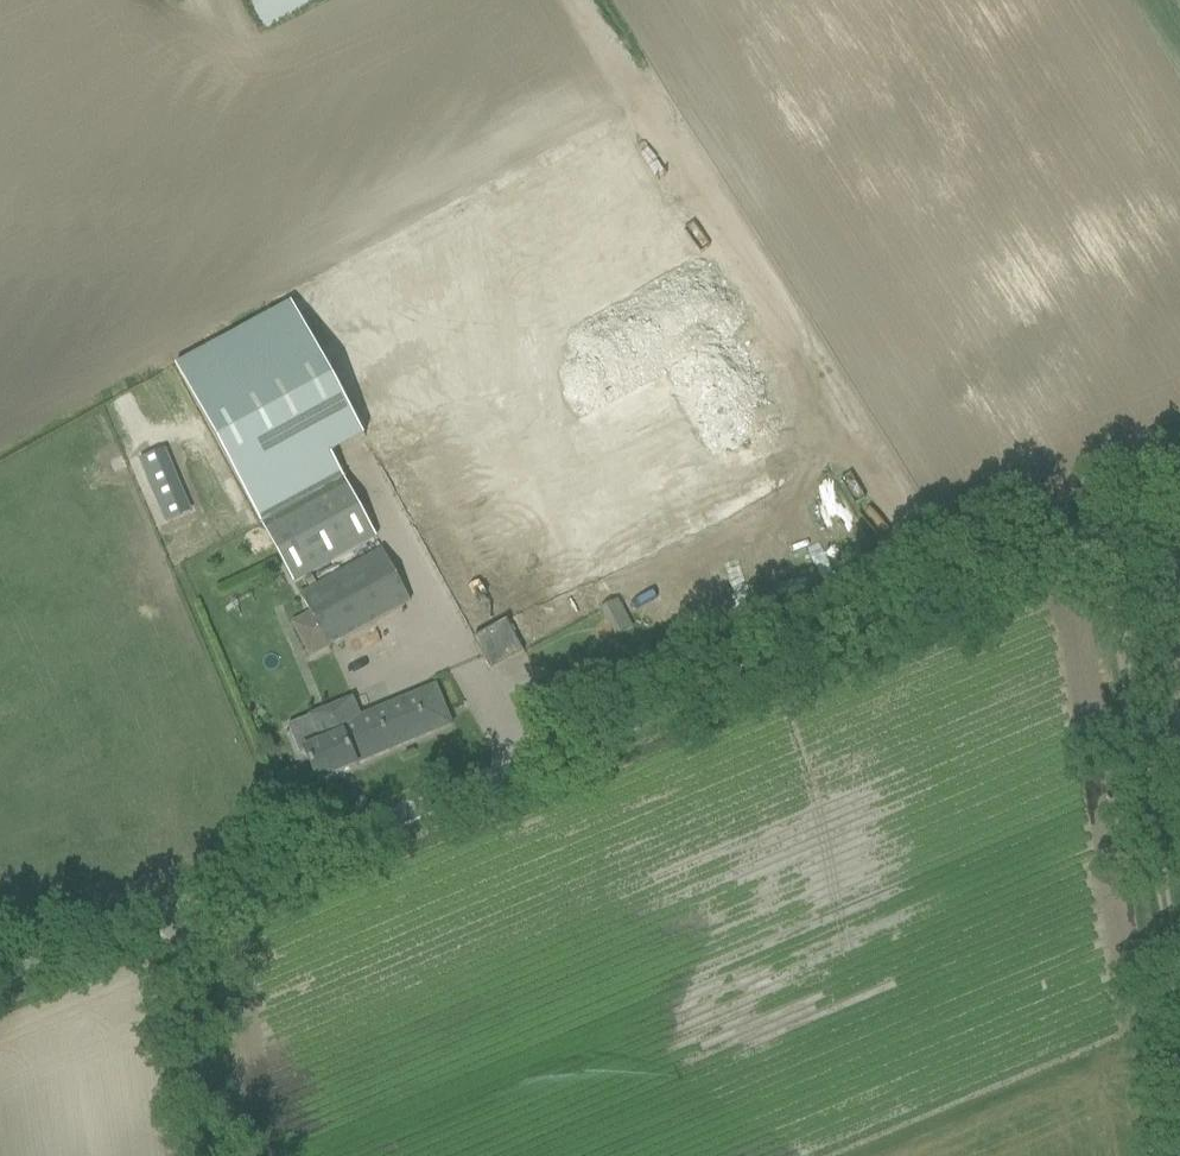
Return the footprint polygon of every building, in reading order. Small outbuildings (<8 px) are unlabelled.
[(613,129),(508,186),(691,521),(795,464),(613,129)] [(404,243),(300,299),(483,635),(587,578),(404,243)] [(291,304),(176,367),(262,524),(344,479),(332,455),(364,438),(291,304)] [(262,524),(295,585),(377,539),(344,479),(262,524)] [(301,596),(329,647),(411,602),(384,551),(301,596)] [(304,749),(318,781),(357,764),(355,760),(385,747),(386,750),(441,726),(440,723),(447,720),(432,685),(390,703),(392,707),(361,721),(355,707),(336,715),(333,708),(310,718),(320,742),(304,749)]
